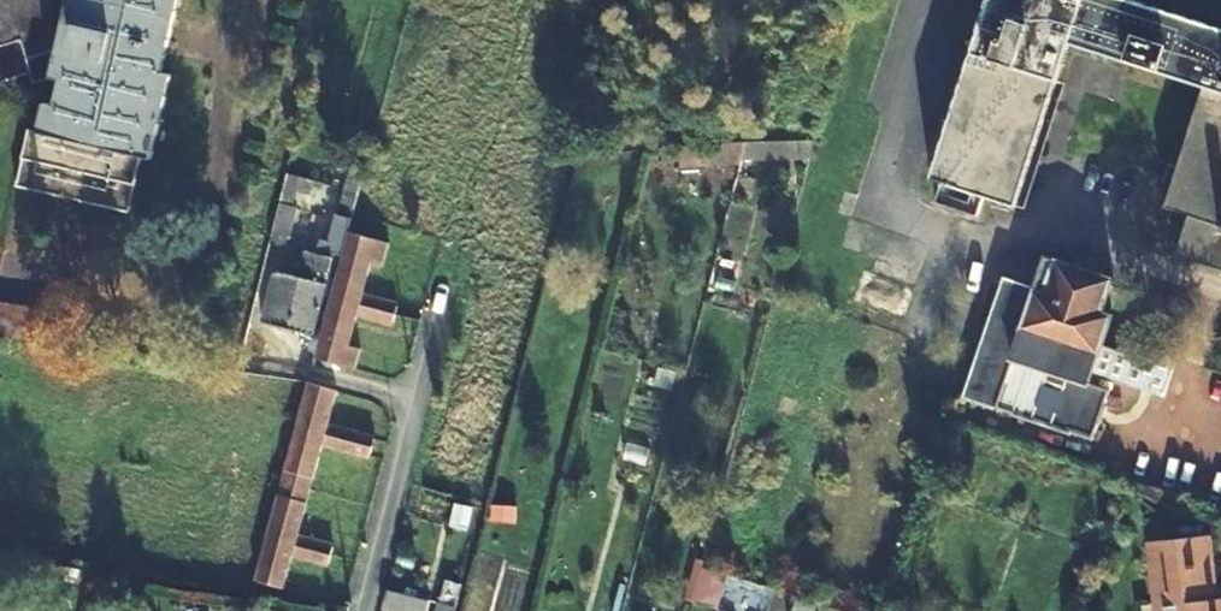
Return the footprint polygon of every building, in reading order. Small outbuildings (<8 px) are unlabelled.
[(13,189),(69,202),(89,206),(99,208),(144,0),(110,0),(109,2),(101,0),(0,0),(0,53),(22,48),(31,86),(51,80),(58,82),(52,106),(44,104),(36,133),(27,130),(13,189)] [(99,208),(126,214),(140,160),(150,162),(154,146),(163,109),(170,78),(161,75),(179,0),(144,0),(99,208)] [(1186,145),(1220,156),(1220,24),(1143,0),(990,0),(986,10),(976,7),(970,27),(980,30),(957,101),(953,113),(1052,106),(1072,44),(1205,85),(1186,145)] [(1048,108),(950,117),(930,180),(940,184),(934,203),(976,217),(983,198),(1015,208),(1048,108)] [(747,136),(711,139),(714,161),(741,159),(744,144),(747,136)] [(699,141),(702,162),(714,161),(711,139),(699,141)] [(680,165),(702,162),(699,141),(678,143),(680,165)] [(741,159),(740,161),(806,159),(810,141),(744,144),(741,159)] [(1182,149),(1170,189),(1220,205),(1220,162),(1182,149)] [(287,175),(270,244),(287,248),(297,211),(292,209),(300,179),(287,175)] [(1170,189),(1163,208),(1190,217),(1220,227),(1220,205),(1170,189)] [(341,263),(342,256),(357,197),(346,194),(339,220),(337,219),(329,252),(320,250),(318,256),(307,254),(302,270),(292,271),(294,278),(276,273),(263,324),(312,338),(332,261),(341,263)] [(1190,217),(1176,259),(1220,274),(1220,227),(1190,217)] [(342,256),(369,265),(370,262),(382,265),(387,246),(348,234),(342,256)] [(331,299),(395,316),(398,305),(361,295),(369,265),(342,256),(341,263),(331,299)] [(983,345),(966,398),(1012,413),(1012,415),(1072,435),(1072,433),(1093,441),(1098,425),(1101,426),(1108,407),(1105,406),(1110,391),(1088,383),(1092,372),(1169,397),(1181,362),(1135,346),(1131,356),(1103,346),(1113,316),(1103,312),(1113,281),(1056,261),(1056,264),(1047,261),(1037,289),(1005,279),(983,345)] [(863,271),(851,303),(901,320),(913,289),(863,271)] [(331,299),(315,362),(353,372),(358,352),(348,349),(355,318),(392,328),(395,316),(331,299)] [(66,348),(71,316),(0,305),(0,338),(66,348)] [(297,429),(374,450),(376,442),(357,437),(358,434),(327,426),(336,392),(309,385),(297,429)] [(374,450),(297,429),(282,485),(310,492),(321,449),(352,457),(353,454),(372,459),(374,450)] [(267,541),(331,559),(333,549),(297,538),(310,492),(282,485),(281,488),(267,541)] [(267,541),(256,582),(284,591),(292,560),(328,569),(331,559),(267,541)] [(1157,610),(1220,610),(1220,605),(1213,606),(1206,542),(1149,549),(1157,610)] [(717,555),(713,568),(758,583),(763,569),(717,555)] [(686,602),(718,606),(722,572),(691,569),(686,602)] [(383,610),(385,610),(429,610),(431,604),(387,593),(383,610)] [(791,610),(814,610),(815,607),(794,600),(791,610)]
